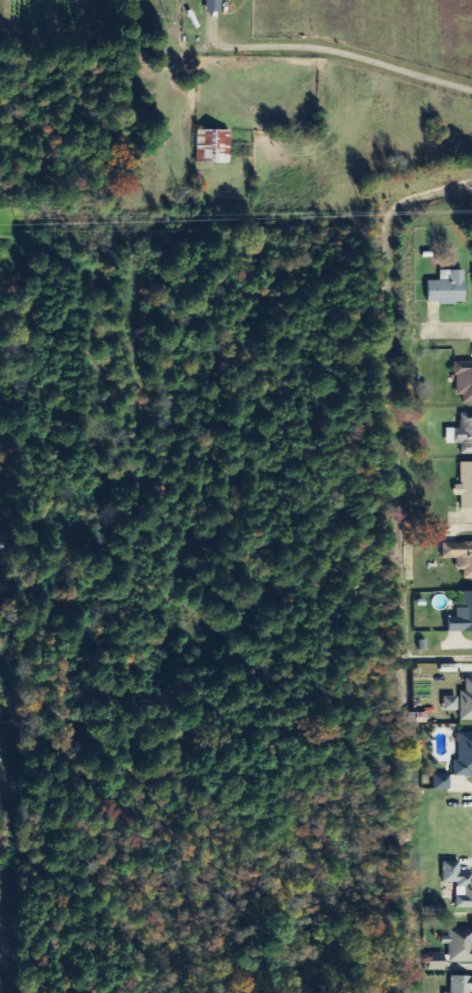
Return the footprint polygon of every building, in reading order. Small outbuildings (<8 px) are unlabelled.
[(233,0),(206,0),(206,13),(222,13),(222,0),(233,1),(233,0)] [(231,131),(197,130),(196,163),(230,164),(231,131)] [(465,271),(440,272),(440,281),(428,282),(428,305),(466,304),(465,271)] [(464,395),(464,403),(471,403),(471,363),(455,363),(456,396),(464,395)] [(462,414),(461,429),(448,429),(447,444),(461,444),(461,454),(471,455),(471,414),(462,414)] [(471,509),(471,463),(461,463),(461,485),(455,485),(455,496),(461,496),(461,509),(471,509)] [(443,559),(458,559),(458,571),(464,571),(464,579),(471,579),(471,543),(443,543),(443,559)] [(471,633),(471,592),(462,592),(463,609),(456,609),(456,618),(449,618),(449,633),(471,633)] [(466,679),(466,692),(461,692),(460,721),(471,721),(471,679),(466,679)] [(458,697),(444,698),(444,712),(459,712),(458,697)] [(471,776),(471,734),(459,734),(459,762),(455,762),(455,776),(471,776)] [(451,790),(450,772),(434,773),(435,791),(451,790)] [(471,909),(471,875),(460,875),(460,863),(443,863),(443,883),(457,884),(456,909),(471,909)] [(471,963),(471,930),(448,931),(448,937),(442,937),(442,945),(449,945),(449,963),(471,963)] [(451,977),(451,992),(444,992),(471,992),(471,977),(451,977)]
